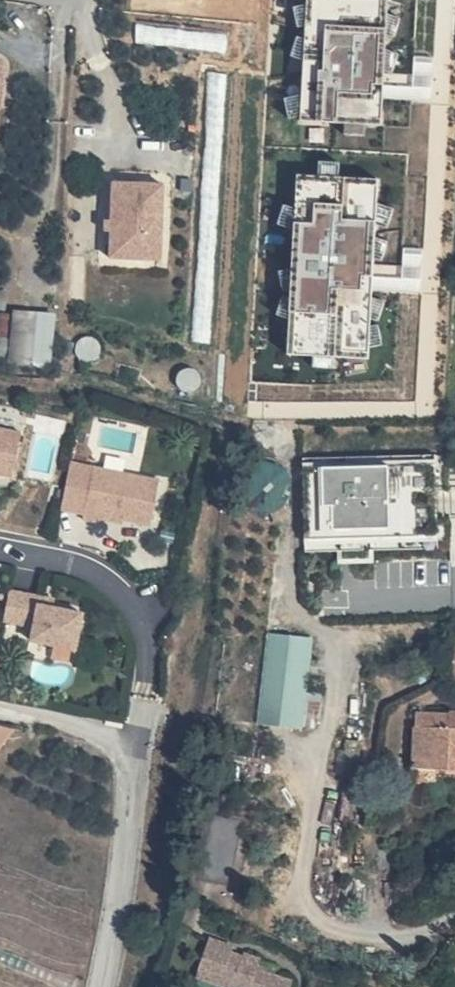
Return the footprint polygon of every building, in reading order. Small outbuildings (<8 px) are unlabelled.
[(302,123),(385,128),(393,0),(309,0),(302,123)] [(383,181),(299,177),(289,360),(373,364),(377,294),(366,293),(367,268),(378,268),(383,181)] [(131,196),(81,195),(78,278),(114,279),(116,232),(130,233),(131,196)] [(130,233),(116,232),(114,279),(128,279),(130,233)] [(41,464),(32,509),(58,513),(66,468),(41,464)] [(123,522),(131,478),(66,468),(58,513),(57,518),(74,521),(74,518),(74,514),(96,518),(123,522)] [(418,475),(285,481),(288,553),(421,547),(418,475)] [(96,518),(74,514),(74,518),(96,523),(96,518)] [(60,610),(29,604),(14,600),(15,593),(0,589),(0,622),(9,624),(7,636),(53,645),(60,610)] [(30,595),(15,593),(14,600),(29,604),(30,595)] [(262,722),(309,725),(314,632),(267,630),(262,722)] [(448,778),(448,734),(416,737),(417,777),(448,778)] [(178,986),(182,986),(251,986),(239,982),(244,973),(227,967),(226,970),(223,977),(212,972),(215,965),(217,959),(193,950),(178,986)] [(226,970),(215,965),(212,972),(223,977),(226,970)]
